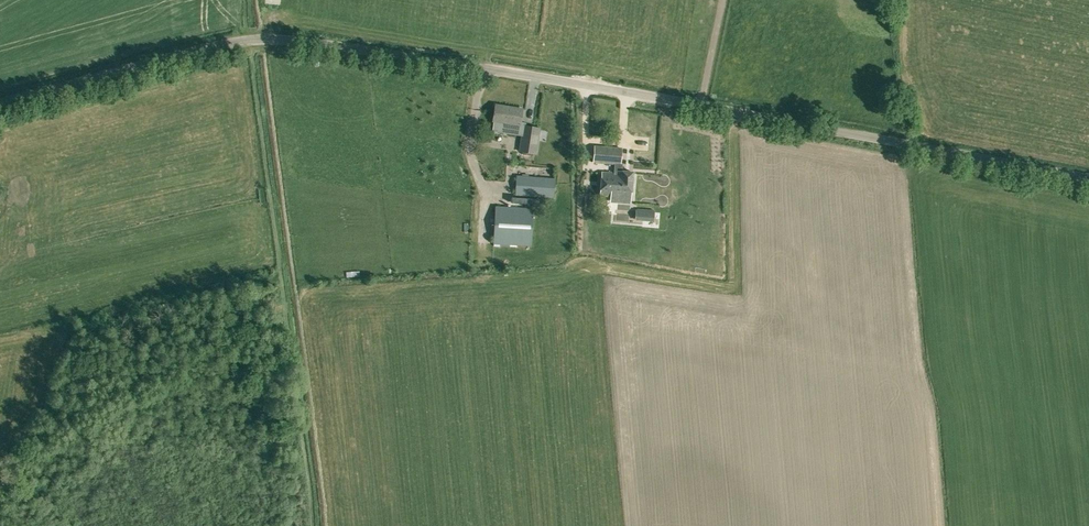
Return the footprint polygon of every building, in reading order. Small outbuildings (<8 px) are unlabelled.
[(493,121),(520,125),(522,108),(495,104),(493,121)] [(519,153),(537,155),(541,128),(523,125),(519,153)] [(618,202),(630,203),(633,172),(621,171),(622,163),(621,163),(622,148),(595,146),(593,162),(615,164),(614,173),(602,172),(600,195),(618,197),(618,202)] [(515,194),(552,197),(554,197),(555,178),(517,175),(515,194)] [(493,243),(531,245),(533,208),(495,206),(493,243)] [(644,210),(636,210),(635,220),(644,221),(644,210)]
